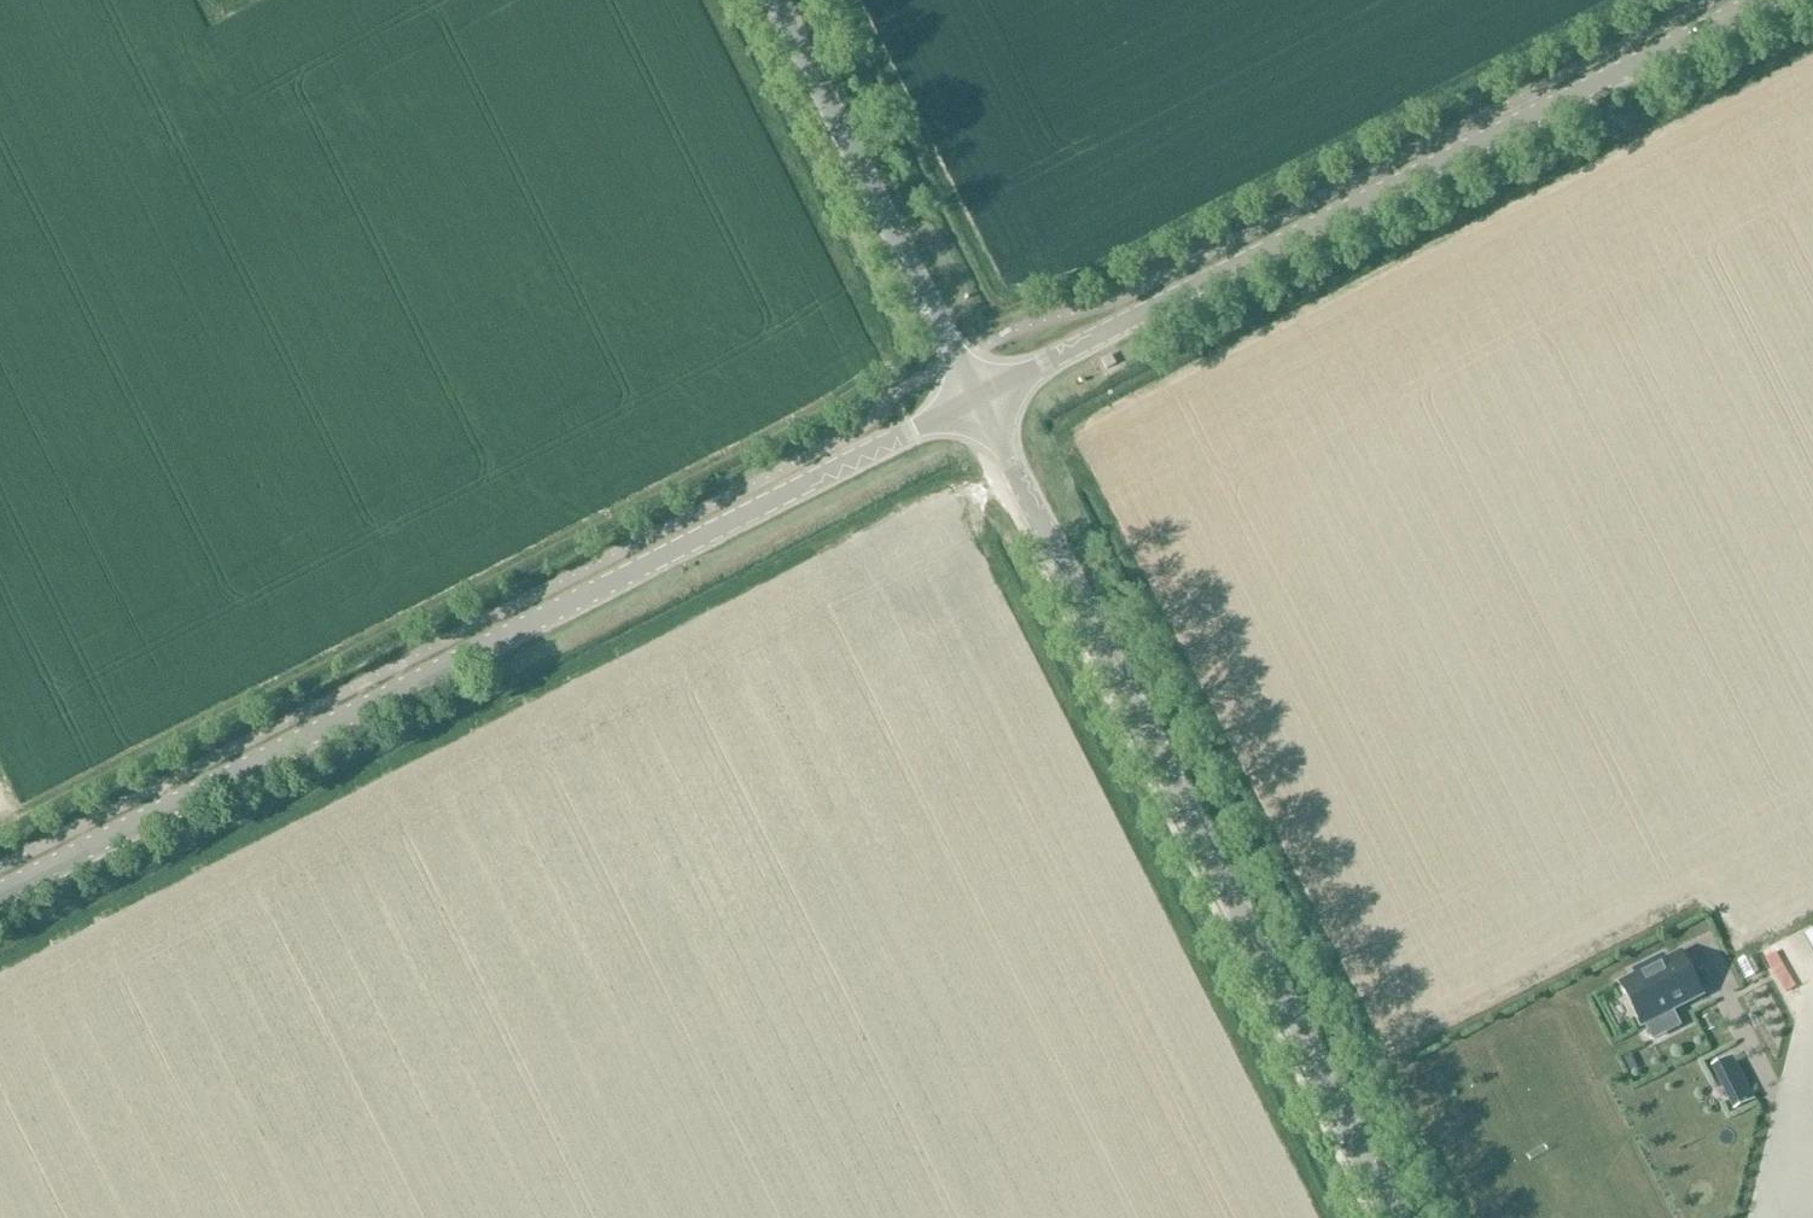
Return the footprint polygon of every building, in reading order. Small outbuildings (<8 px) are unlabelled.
[(1092,372),(1105,365),(1098,350),(1084,357),(1092,372)] [(1804,939),(1812,956),(1812,935),(1804,939)] [(1635,976),(1620,984),(1641,1027),(1671,1012),(1678,1026),(1679,1025),(1672,1011),(1702,996),(1680,953),(1664,961),(1662,956),(1633,971),(1635,976)] [(1733,1057),(1712,1067),(1734,1111),(1755,1100),(1733,1057)]
